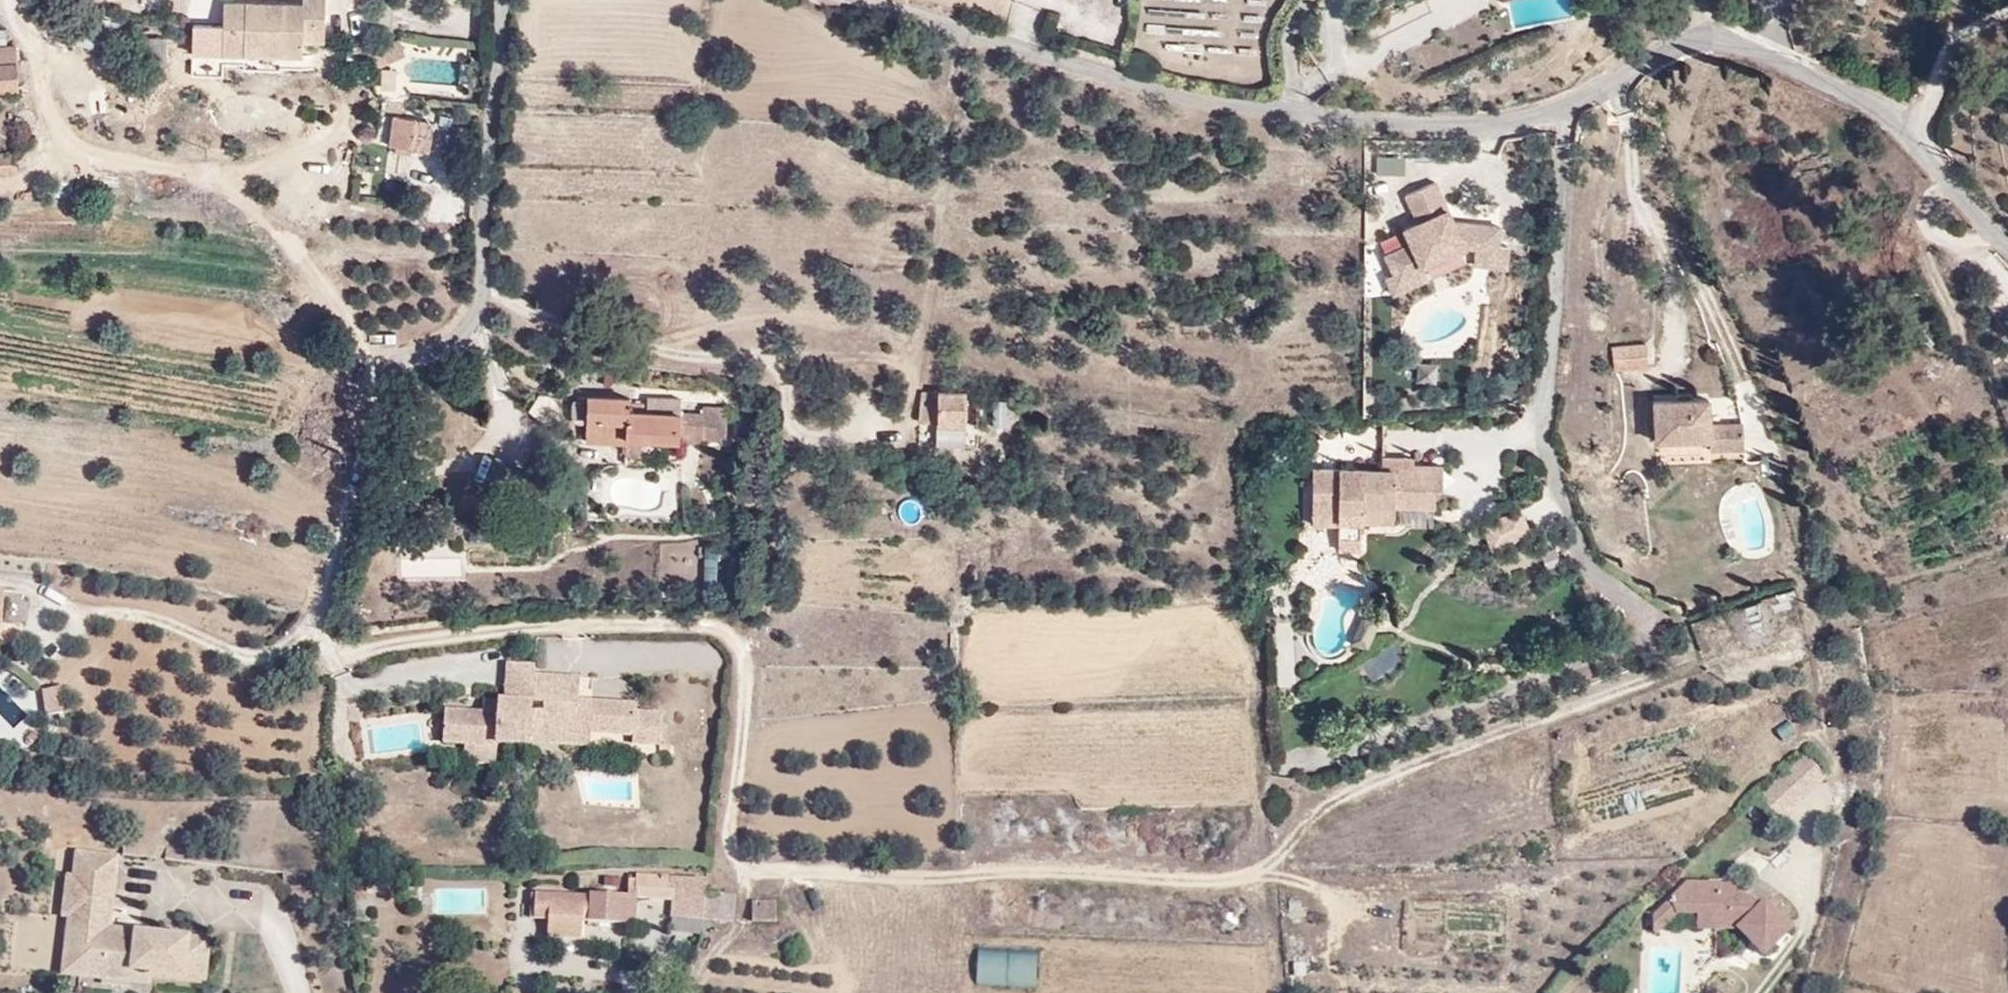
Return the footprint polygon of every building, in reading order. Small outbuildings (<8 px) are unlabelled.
[(307,57),(308,42),(307,27),(329,28),(329,0),(309,0),(309,6),(228,3),(227,54),(248,54),(285,56),(307,57)] [(1849,7),(1862,11),(1866,0),(1852,0),(1849,7)] [(307,27),(308,42),(329,42),(329,28),(307,27)] [(148,37),(148,66),(166,66),(166,37),(148,37)] [(12,104),(12,94),(22,94),(22,52),(0,52),(0,104),(12,104)] [(285,56),(248,54),(249,72),(285,72),(285,56)] [(399,118),(395,149),(434,153),(437,123),(399,118)] [(1409,159),(1380,158),(1380,179),(1408,179),(1409,159)] [(1400,287),(1428,275),(1425,270),(1477,248),(1477,260),(1502,260),(1504,248),(1504,227),(1458,226),(1440,185),(1408,199),(1421,227),(1407,233),(1412,247),(1388,258),(1396,278),(1400,287)] [(1502,260),(1477,260),(1476,269),(1515,271),(1515,248),(1504,248),(1502,260)] [(1396,301),(1434,285),(1428,275),(1400,287),(1396,278),(1388,281),(1396,301)] [(1645,341),(1609,346),(1612,372),(1649,367),(1645,341)] [(970,429),(970,397),(970,392),(924,395),(921,426),(926,426),(925,441),(952,443),(952,430),(970,429)] [(626,447),(626,445),(640,445),(677,445),(676,422),(676,402),(647,402),(647,421),(636,421),(636,409),(624,410),(624,401),(585,400),(586,446),(626,447)] [(1717,441),(1716,425),(1715,400),(1659,403),(1661,443),(1717,441)] [(732,414),(693,414),(693,422),(695,445),(731,444),(732,414)] [(677,445),(693,446),(693,422),(676,422),(677,445)] [(1749,450),(1747,424),(1716,425),(1717,441),(1717,451),(1749,450)] [(626,445),(626,447),(626,457),(639,457),(640,445),(626,445)] [(1440,491),(1441,467),(1410,466),(1410,461),(1378,461),(1378,468),(1368,468),(1368,480),(1342,481),(1342,468),(1311,468),(1311,513),(1335,513),(1361,512),(1361,518),(1392,518),(1392,509),(1433,509),(1433,492),(1440,491)] [(1368,480),(1368,468),(1342,468),(1342,481),(1368,480)] [(1335,513),(1336,528),(1392,528),(1392,518),(1361,518),(1361,512),(1335,513)] [(1335,513),(1311,513),(1311,529),(1336,528),(1335,513)] [(0,586),(0,625),(8,625),(8,624),(12,587),(0,586)] [(504,694),(536,694),(536,681),(537,669),(505,669),(504,694)] [(536,681),(536,694),(533,749),(593,750),(595,740),(636,740),(636,716),(636,709),(595,708),(595,716),(576,716),(576,707),(557,707),(557,680),(536,681)] [(581,707),(582,680),(557,680),(557,707),(576,707),(581,707)] [(57,687),(39,690),(46,721),(64,717),(57,687)] [(533,751),(533,749),(536,694),(504,694),(504,705),(503,718),(483,717),(445,716),(444,752),(496,752),(496,750),(533,751)] [(504,705),(484,705),(483,717),(503,718),(504,705)] [(595,716),(595,708),(581,707),(576,707),(576,716),(595,716)] [(356,711),(344,711),(344,725),(355,725),(356,711)] [(636,740),(635,751),(661,750),(662,717),(636,716),(636,740)] [(674,764),(673,751),(661,750),(661,764),(674,764)] [(118,858),(79,854),(76,879),(70,878),(66,916),(72,917),(76,917),(74,934),(87,936),(84,961),(105,963),(103,980),(134,983),(137,962),(154,963),(152,978),(185,982),(186,974),(206,976),(210,944),(189,941),(190,940),(156,936),(155,945),(139,943),(139,940),(101,936),(108,883),(115,883),(118,858)] [(638,898),(673,900),(676,881),(634,876),(629,876),(627,896),(530,892),(529,920),(551,922),(550,940),(585,941),(586,924),(634,928),(638,898)] [(669,933),(702,934),(703,924),(704,896),(705,885),(676,881),(673,900),(669,933)] [(155,945),(156,936),(140,934),(110,931),(115,883),(108,883),(101,936),(139,940),(139,943),(155,945)] [(733,898),(704,896),(703,924),(731,924),(733,898)] [(1711,927),(1716,939),(1736,940),(1766,969),(1792,940),(1765,914),(1759,919),(1745,906),(1736,906),(1721,906),(1721,896),(1683,897),(1670,911),(1677,927),(1696,927),(1711,927)] [(1721,906),(1736,906),(1735,896),(1721,896),(1721,906)] [(776,904),(751,905),(751,925),(776,924),(776,904)] [(1653,930),(1655,949),(1677,927),(1670,911),(1653,930)] [(76,917),(72,917),(65,976),(103,980),(105,963),(84,961),(87,936),(74,934),(76,917)] [(1696,927),(1696,940),(1716,939),(1711,927),(1696,927)] [(975,949),(975,986),(1036,985),(1036,948),(975,949)] [(137,962),(134,983),(151,985),(152,978),(154,963),(137,962)] [(186,974),(185,982),(205,984),(206,976),(186,974)]
